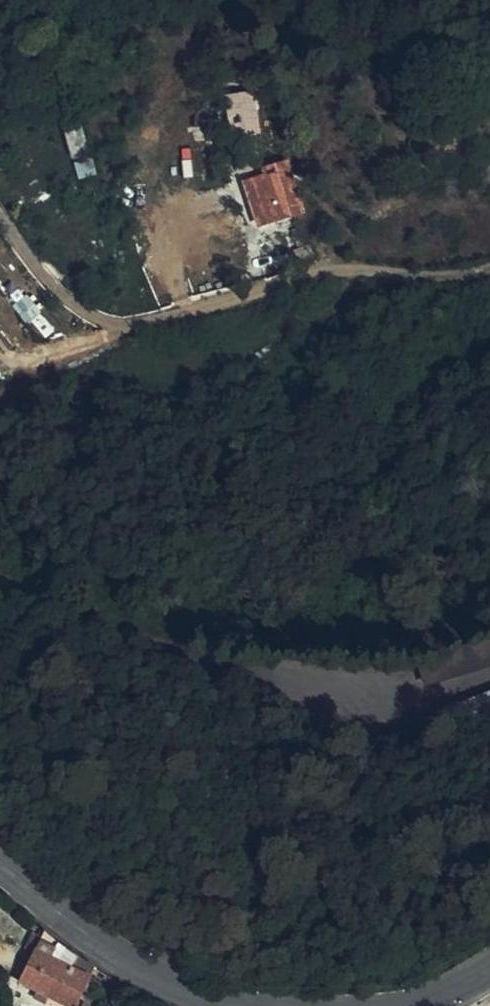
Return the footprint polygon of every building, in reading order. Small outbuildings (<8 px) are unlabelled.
[(87,154),(76,125),(61,131),(73,160),(87,154)] [(282,163),(280,163),(262,169),(265,176),(242,184),(256,224),(297,209),(298,209),(282,163)] [(41,929),(37,938),(31,954),(18,983),(35,990),(45,995),(70,1005),(74,1005),(92,968),(61,945),(41,929)] [(31,954),(37,938),(28,934),(21,950),(31,954)] [(41,1004),(45,995),(35,990),(31,1000),(41,1004)]
